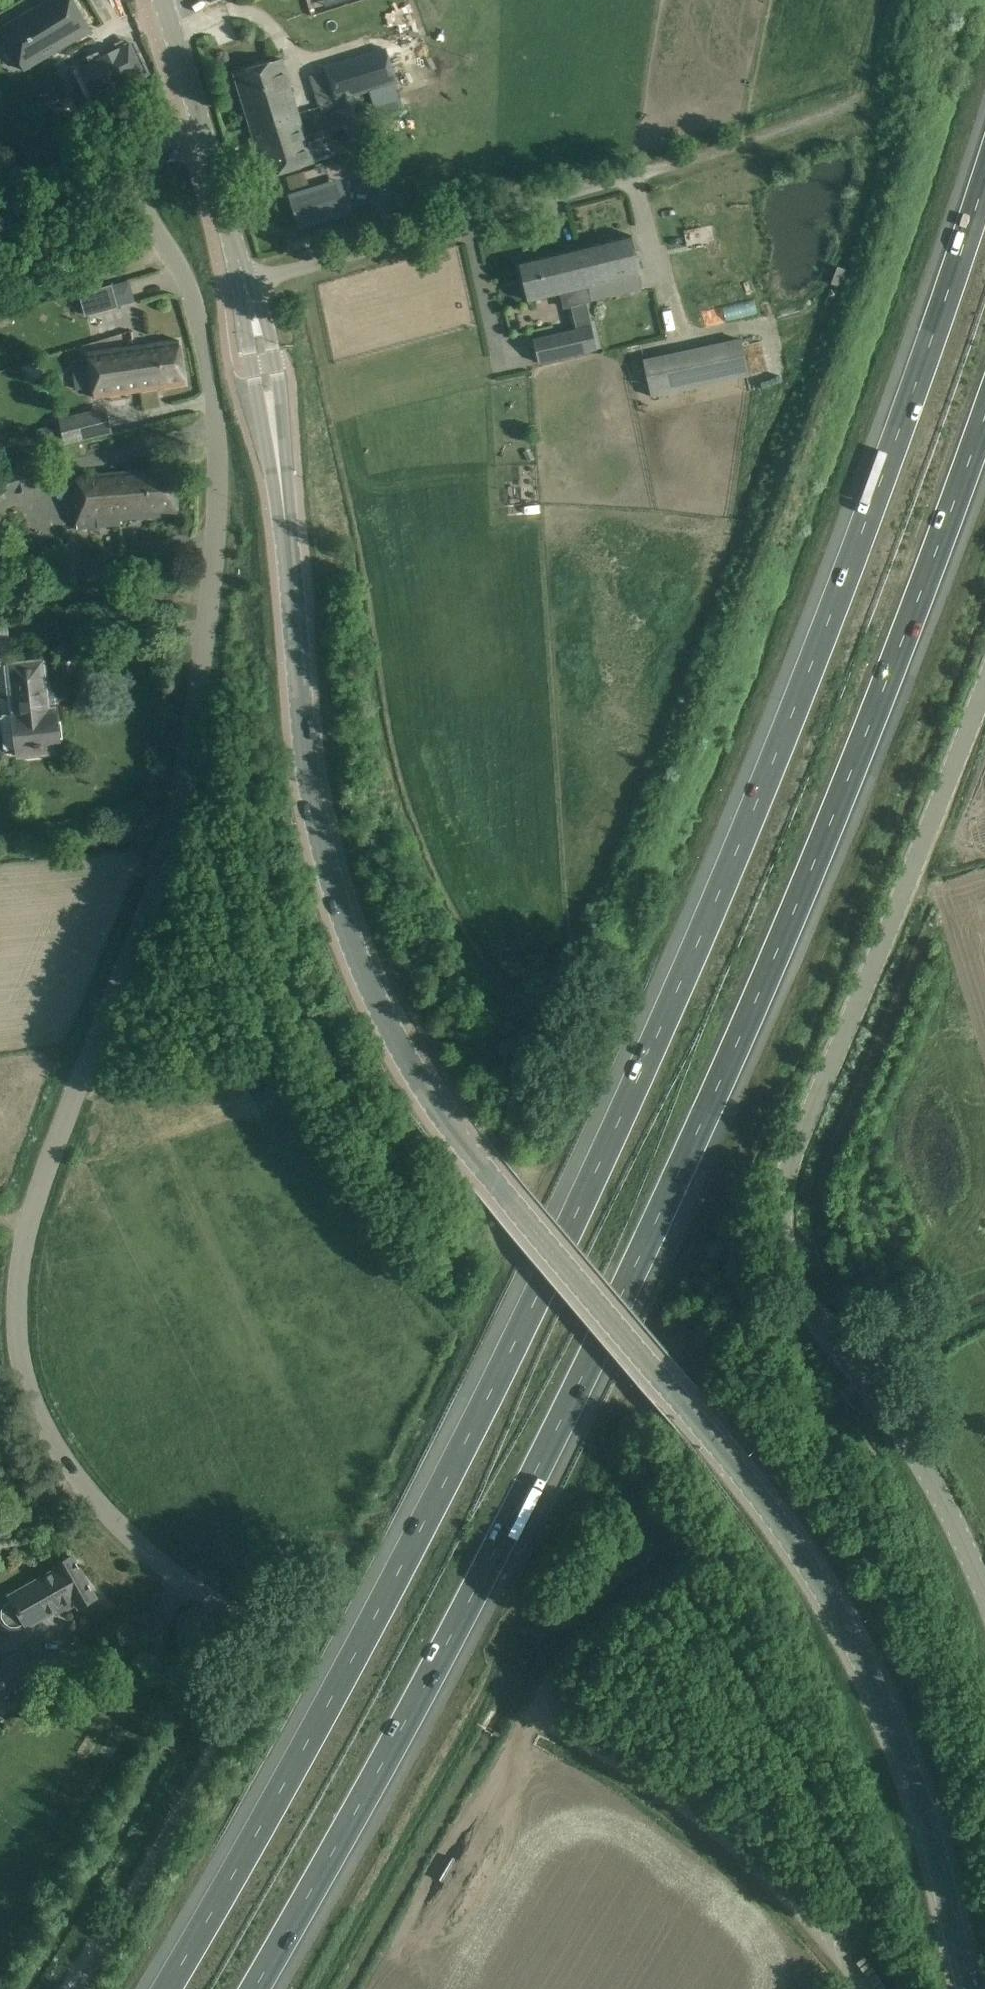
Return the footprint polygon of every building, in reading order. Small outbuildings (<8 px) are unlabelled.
[(73,0),(47,0),(0,28),(0,31),(23,70),(91,31),(73,0)] [(277,12),(309,0),(273,0),(277,12)] [(146,79),(130,45),(78,69),(95,104),(146,79)] [(324,66),(334,103),(368,92),(368,94),(370,93),(373,105),(390,100),(387,87),(397,84),(386,48),(324,66)] [(234,73),(251,128),(298,114),(281,59),(234,73)] [(368,92),(334,103),(348,149),(372,142),(359,97),(368,94),(368,92)] [(298,114),(251,128),(266,178),(313,163),(298,114)] [(300,227),(348,212),(341,189),(326,194),(324,186),(291,196),(300,227)] [(631,235),(577,248),(587,287),(588,287),(641,274),(631,235)] [(587,287),(577,248),(520,262),(530,301),(564,293),(567,307),(591,302),(588,287),(587,287)] [(129,282),(80,294),(85,315),(116,307),(116,306),(134,301),(129,282)] [(597,349),(592,326),(533,339),(539,363),(597,349)] [(88,362),(93,394),(94,398),(166,387),(185,385),(179,340),(159,343),(87,354),(88,362)] [(748,376),(740,340),(644,361),(651,396),(748,376)] [(104,409),(59,420),(60,424),(63,437),(65,444),(110,433),(104,409)] [(60,424),(44,428),(47,440),(63,437),(60,424)] [(177,515),(174,468),(154,470),(72,476),(77,529),(120,525),(120,520),(177,515)] [(11,658),(4,622),(0,623),(0,660),(11,658)] [(44,693),(46,693),(43,661),(9,664),(14,713),(12,713),(12,714),(2,715),(0,718),(4,749),(6,751),(16,750),(17,757),(60,752),(55,708),(46,709),(44,693)] [(32,1625),(56,1611),(60,1617),(75,1609),(95,1598),(72,1556),(54,1566),(55,1568),(6,1595),(1,1599),(0,1601),(0,1623),(2,1626),(9,1631),(18,1630),(24,1627),(24,1629),(32,1625)] [(28,1699),(21,1686),(37,1677),(22,1650),(0,1661),(0,1715),(28,1699)] [(108,1750),(105,1756),(114,1761),(117,1755),(108,1750)]
